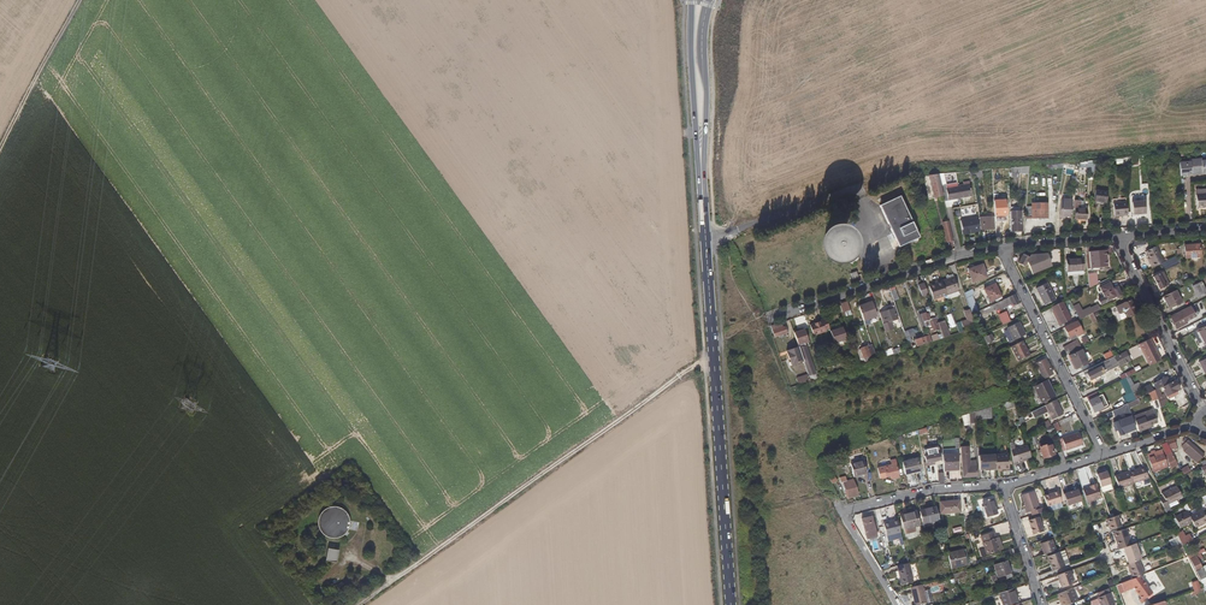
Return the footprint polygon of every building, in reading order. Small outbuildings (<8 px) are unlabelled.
[(1187,174),(1197,173),(1195,159),(1190,160),(1190,162),(1179,163),(1180,176),(1187,176),(1187,174)] [(1202,161),(1202,159),(1195,159),(1197,173),(1205,172),(1205,161),(1202,161)] [(1086,173),(1094,174),(1096,161),(1080,162),(1079,168),(1086,167),(1086,173)] [(1020,173),(1028,174),(1029,167),(1010,168),(1012,173),(1012,178),(1019,178),(1020,173)] [(934,199),(942,196),(938,175),(928,176),(934,199)] [(972,197),(970,185),(956,187),(959,199),(972,197)] [(944,202),(959,199),(956,187),(946,189),(946,186),(944,186),(941,187),(944,202)] [(1094,202),(1106,203),(1108,192),(1096,190),(1094,202)] [(1062,194),(1060,206),(1060,216),(1065,216),(1070,217),(1070,206),(1072,195),(1062,194)] [(1205,207),(1205,194),(1196,195),(1197,208),(1205,207)] [(902,196),(881,205),(900,247),(921,237),(902,196)] [(1006,216),(1005,200),(994,201),(994,217),(1006,216)] [(1083,209),(1083,202),(1074,201),(1073,209),(1074,209),(1074,219),(1086,220),(1087,209),(1083,209)] [(1133,215),(1146,214),(1144,201),(1132,202),(1133,215)] [(1114,217),(1127,216),(1126,203),(1113,204),(1114,217)] [(1019,207),(1011,208),(1010,232),(1023,232),(1023,223),(1022,222),(1021,211),(1020,211),(1019,207)] [(1048,219),(1048,207),(1026,207),(1027,219),(1048,219)] [(964,235),(980,232),(977,217),(961,221),(964,235)] [(979,218),(981,230),(995,229),(994,217),(979,218)] [(942,223),(946,242),(953,240),(949,221),(942,223)] [(835,236),(831,236),(829,237),(825,240),(823,244),(824,249),(825,252),(829,255),(831,256),(835,256),(839,254),(841,252),(843,249),(843,243),(841,239),(838,237),(835,236)] [(1185,258),(1201,257),(1200,244),(1184,245),(1185,258)] [(1149,264),(1151,268),(1163,262),(1155,246),(1146,251),(1149,259),(1151,262),(1149,264)] [(1108,257),(1106,257),(1106,250),(1089,251),(1090,269),(1098,268),(1098,270),(1109,269),(1108,257)] [(1031,272),(1051,265),(1047,254),(1030,255),(1029,258),(1023,255),(1018,263),(1025,267),(1027,263),(1028,263),(1031,272)] [(1084,274),(1083,258),(1072,259),(1072,261),(1066,261),(1067,275),(1084,274)] [(968,270),(973,283),(987,278),(982,265),(968,270)] [(1159,290),(1170,285),(1163,272),(1153,277),(1159,290)] [(1087,274),(1089,288),(1097,284),(1096,273),(1087,274)] [(958,291),(953,277),(941,281),(941,282),(946,295),(957,291),(958,291)] [(946,296),(946,295),(941,282),(929,286),(934,300),(946,296)] [(1106,302),(1116,297),(1109,282),(1099,288),(1106,302)] [(1198,299),(1205,295),(1205,292),(1201,282),(1191,286),(1198,299)] [(922,297),(928,295),(924,284),(918,286),(922,297)] [(984,289),(990,302),(1001,297),(994,284),(984,289)] [(1035,289),(1044,306),(1055,300),(1049,288),(1047,288),(1045,284),(1035,289)] [(899,299),(894,285),(889,287),(894,301),(899,299)] [(973,294),(972,289),(964,293),(969,309),(971,315),(976,313),(970,295),(973,294)] [(1169,309),(1182,302),(1176,290),(1162,297),(1169,309)] [(958,295),(957,291),(946,295),(946,296),(947,300),(958,296),(958,295)] [(1012,306),(1018,303),(1014,295),(983,309),(986,314),(995,309),(1010,302),(1011,304),(1012,306)] [(1128,317),(1136,313),(1137,311),(1136,307),(1134,306),(1131,300),(1116,308),(1118,313),(1122,311),(1123,312),(1125,313),(1128,317)] [(850,310),(847,301),(839,303),(843,313),(850,310)] [(877,317),(871,302),(859,306),(864,321),(877,317)] [(995,309),(996,311),(1011,304),(1010,302),(995,309)] [(1059,325),(1071,319),(1062,302),(1053,307),(1057,314),(1054,316),(1059,325)] [(1090,309),(1093,313),(1100,310),(1098,305),(1090,309)] [(886,308),(887,311),(879,313),(885,330),(889,328),(888,326),(900,322),(898,315),(897,316),(894,308),(893,308),(893,306),(886,308)] [(1187,321),(1196,316),(1191,306),(1169,317),(1176,329),(1188,323),(1187,321)] [(961,322),(962,327),(974,323),(971,315),(969,309),(963,312),(966,320),(961,322)] [(926,314),(925,310),(917,313),(920,320),(922,326),(925,326),(927,332),(928,333),(939,330),(935,318),(930,320),(928,314),(926,314)] [(1002,325),(1009,321),(1005,312),(998,315),(1002,325)] [(825,330),(829,329),(825,318),(820,320),(820,322),(818,322),(810,325),(813,336),(826,332),(825,330)] [(944,321),(938,323),(943,339),(949,336),(944,321)] [(1072,339),(1083,334),(1076,321),(1063,328),(1069,338),(1071,337),(1072,339)] [(1013,341),(1026,334),(1020,322),(1007,329),(1013,341)] [(782,327),(781,323),(770,326),(774,338),(780,336),(784,334),(785,337),(789,336),(788,333),(786,333),(784,327),(782,327)] [(847,340),(842,327),(838,329),(833,330),(830,331),(834,343),(847,340)] [(1205,346),(1205,327),(1197,331),(1204,347),(1205,346)] [(809,342),(804,329),(800,331),(799,331),(798,330),(793,331),(798,345),(805,343),(809,342)] [(908,330),(905,331),(910,349),(916,347),(915,345),(912,346),(911,343),(912,342),(911,337),(908,330)] [(1085,335),(1088,341),(1095,338),(1092,333),(1085,335)] [(923,337),(914,340),(917,347),(923,345),(923,344),(931,341),(929,335),(926,334),(925,334),(924,335),(923,335),(923,337)] [(985,337),(988,343),(991,341),(994,340),(991,334),(985,337)] [(1149,366),(1161,360),(1150,339),(1138,345),(1149,366)] [(1063,347),(1066,353),(1080,347),(1077,340),(1063,347)] [(1029,355),(1022,341),(1010,347),(1017,361),(1029,355)] [(865,361),(870,360),(871,362),(877,360),(872,345),(858,350),(859,353),(861,353),(865,361)] [(810,382),(817,380),(806,346),(799,348),(803,361),(808,375),(810,382)] [(786,351),(791,365),(803,361),(799,348),(799,347),(786,351)] [(1069,356),(1078,375),(1082,372),(1090,369),(1081,350),(1069,356)] [(855,351),(846,354),(851,368),(860,365),(855,351)] [(1125,351),(1114,356),(1106,361),(1090,369),(1082,372),(1084,376),(1087,375),(1090,380),(1094,379),(1096,382),(1101,379),(1099,376),(1104,374),(1104,373),(1118,366),(1119,367),(1130,361),(1125,351)] [(1111,351),(1103,355),(1106,361),(1114,356),(1111,351)] [(1041,375),(1045,373),(1047,377),(1053,374),(1045,359),(1036,364),(1041,375)] [(1011,379),(1008,374),(1002,378),(1004,382),(1011,379)] [(808,375),(798,379),(800,385),(807,383),(810,382),(808,375)] [(1138,383),(1133,385),(1129,376),(1125,378),(1135,400),(1137,399),(1139,398),(1136,392),(1140,390),(1139,389),(1140,388),(1138,383)] [(1166,376),(1153,383),(1156,390),(1158,389),(1162,387),(1169,383),(1166,376)] [(1135,400),(1125,378),(1119,381),(1126,395),(1125,396),(1128,403),(1135,400)] [(1041,403),(1055,396),(1048,380),(1033,388),(1041,403)] [(1166,396),(1180,390),(1175,380),(1169,383),(1162,387),(1166,396)] [(1154,391),(1157,400),(1160,408),(1168,404),(1165,399),(1163,400),(1158,389),(1156,390),(1154,391)] [(1148,394),(1151,402),(1157,400),(1154,391),(1148,394)] [(1098,411),(1098,413),(1108,408),(1102,394),(1088,401),(1094,412),(1098,411)] [(1137,399),(1135,400),(1128,403),(1127,404),(1129,408),(1140,403),(1137,399)] [(1051,420),(1063,414),(1056,400),(1045,406),(1051,420)] [(1114,423),(1119,436),(1135,430),(1127,404),(1112,411),(1114,415),(1118,413),(1119,415),(1124,412),(1126,418),(1114,423)] [(976,420),(992,419),(991,407),(975,412),(976,420)] [(1152,409),(1133,416),(1135,421),(1154,415),(1152,409)] [(1153,425),(1157,423),(1154,415),(1135,421),(1138,430),(1153,425)] [(1066,450),(1082,445),(1079,433),(1062,439),(1066,450)] [(1184,452),(1196,463),(1204,454),(1187,440),(1184,438),(1182,441),(1184,443),(1182,445),(1187,449),(1184,452)] [(1170,449),(1176,447),(1174,439),(1168,442),(1170,449)] [(1038,444),(1042,458),(1054,455),(1051,444),(1044,446),(1043,442),(1038,444)] [(1167,458),(1173,471),(1179,468),(1167,443),(1162,445),(1167,458)] [(1032,457),(1027,446),(1016,450),(1020,462),(1021,463),(1025,462),(1025,460),(1027,459),(1032,457)] [(1016,450),(1014,447),(1010,448),(1013,465),(1020,462),(1016,450)] [(926,456),(925,457),(926,461),(926,463),(933,461),(941,460),(939,448),(924,450),(926,456)] [(1154,472),(1167,467),(1161,450),(1147,455),(1154,472)] [(975,452),(961,453),(963,478),(977,477),(975,452)] [(957,453),(942,454),(943,469),(958,468),(957,453)] [(1008,454),(999,454),(994,455),(995,469),(995,470),(1009,470),(1008,454)] [(979,470),(995,469),(994,455),(978,456),(979,470)] [(917,459),(902,462),(905,475),(920,472),(917,459)] [(891,480),(899,478),(895,460),(890,461),(891,465),(877,468),(880,479),(890,477),(891,480)] [(851,464),(855,477),(867,474),(863,461),(851,464)] [(1180,470),(1183,476),(1190,472),(1187,466),(1180,470)] [(1133,484),(1149,479),(1144,470),(1130,475),(1133,484)] [(834,472),(828,475),(831,483),(838,480),(834,472)] [(1097,473),(1100,485),(1110,482),(1107,472),(1103,473),(1101,474),(1101,472),(1097,473)] [(1133,484),(1130,475),(1116,480),(1119,489),(1133,484)] [(848,498),(859,495),(858,492),(857,489),(854,481),(847,482),(845,479),(840,480),(841,484),(843,483),(845,491),(846,491),(846,492),(845,492),(846,495),(848,495),(848,498)] [(1102,491),(1112,488),(1110,482),(1100,485),(1101,487),(1102,491)] [(1087,502),(1100,498),(1096,486),(1090,488),(1088,489),(1083,491),(1087,502)] [(1158,498),(1160,502),(1164,510),(1168,507),(1167,505),(1182,498),(1176,486),(1161,493),(1163,496),(1158,498)] [(1026,509),(1025,509),(1025,510),(1038,506),(1034,492),(1022,496),(1026,509)] [(1060,498),(1058,492),(1044,497),(1046,503),(1060,498)] [(1082,501),(1079,492),(1065,497),(1068,506),(1076,504),(1082,501)] [(1062,502),(1060,498),(1046,503),(1048,507),(1062,502)] [(982,502),(987,517),(997,514),(992,499),(982,502)] [(941,514),(960,513),(959,501),(940,502),(941,514)] [(923,524),(939,520),(935,507),(919,511),(923,524)] [(1195,528),(1205,523),(1205,518),(1202,510),(1189,516),(1186,511),(1174,517),(1180,528),(1192,522),(1195,528)] [(910,528),(920,526),(916,511),(909,513),(909,514),(900,516),(904,533),(911,532),(910,528)] [(1076,527),(1083,524),(1079,513),(1072,515),(1076,527)] [(1122,526),(1118,515),(1111,518),(1106,519),(1109,530),(1122,526)] [(867,539),(876,537),(871,517),(862,519),(867,539)] [(1029,521),(1033,535),(1044,531),(1040,517),(1029,521)] [(886,537),(900,533),(898,521),(883,525),(886,537)] [(1117,539),(1115,540),(1117,545),(1119,545),(1121,549),(1123,548),(1131,545),(1125,529),(1115,532),(1117,539)] [(1171,547),(1180,543),(1174,530),(1169,531),(1172,539),(1168,541),(1171,547)] [(1182,531),(1176,534),(1182,545),(1192,540),(1189,534),(1185,536),(1182,531)] [(979,551),(981,556),(999,550),(996,538),(994,532),(980,537),(984,549),(979,551)] [(1040,544),(1044,554),(1056,550),(1052,539),(1040,544)] [(1141,559),(1136,544),(1131,545),(1123,548),(1129,564),(1139,560),(1141,559)] [(1203,548),(1187,556),(1187,557),(1189,559),(1190,559),(1200,554),(1205,551),(1203,548)] [(326,563),(338,564),(339,551),(327,550),(326,563)] [(963,550),(948,554),(951,569),(966,565),(963,550)] [(1050,566),(1052,571),(1065,566),(1060,552),(1049,556),(1052,565),(1050,566)] [(1203,559),(1200,554),(1190,559),(1196,573),(1205,569),(1205,566),(1202,568),(1199,561),(1203,559)] [(1139,560),(1129,564),(1127,565),(1133,579),(1140,576),(1145,574),(1139,560)] [(993,565),(997,577),(1005,575),(1010,573),(1007,561),(993,565)] [(913,581),(908,563),(896,566),(901,584),(913,581)] [(1196,573),(1200,580),(1205,577),(1205,569),(1196,573)] [(953,574),(953,577),(954,580),(966,577),(964,570),(953,574)] [(1074,584),(1069,571),(1056,576),(1061,588),(1074,584)] [(1143,579),(1140,576),(1133,579),(1125,582),(1128,590),(1135,588),(1133,586),(1143,579)] [(1152,593),(1148,587),(1143,579),(1133,586),(1135,588),(1136,590),(1137,589),(1140,593),(1138,595),(1141,599),(1139,600),(1142,604),(1144,602),(1143,600),(1152,593)] [(1199,582),(1194,584),(1197,591),(1203,589),(1199,582)] [(922,584),(910,588),(914,604),(919,604),(927,603),(922,585),(922,584)] [(1002,604),(1015,604),(1018,604),(1013,589),(999,594),(1002,604)] [(1059,601),(1061,604),(1068,604),(1077,601),(1072,589),(1059,594),(1061,600),(1059,601)] [(1108,589),(1097,593),(1099,598),(1097,598),(1100,604),(1114,604),(1108,589)]
